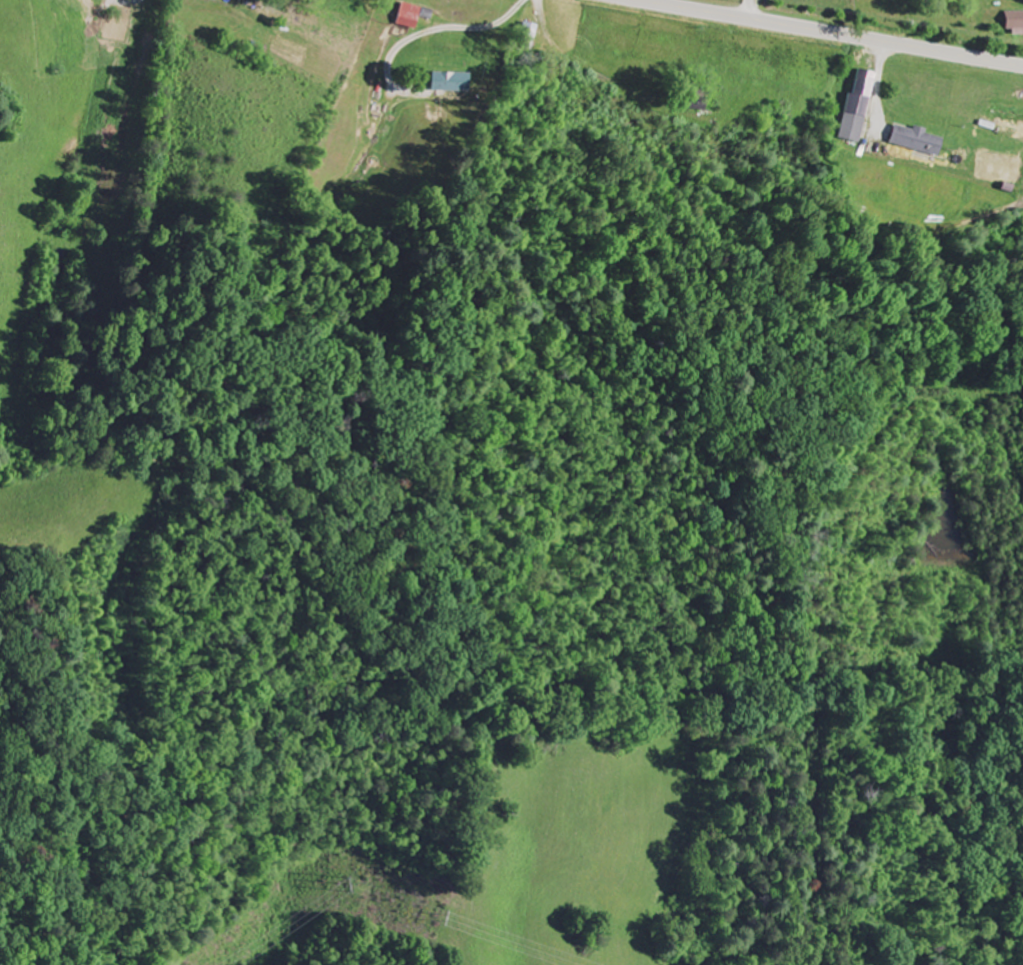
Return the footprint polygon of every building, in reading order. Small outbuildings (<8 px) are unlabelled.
[(400,26),(420,30),(425,9),(405,4),(400,26)] [(1008,13),(1008,34),(1022,34),(1022,13),(1008,13)] [(863,144),(877,73),(856,69),(842,139),(863,144)] [(473,75),(435,74),(435,92),(473,93),(473,75)] [(892,145),(942,157),(946,139),(927,135),(928,132),(897,125),(892,145)]
